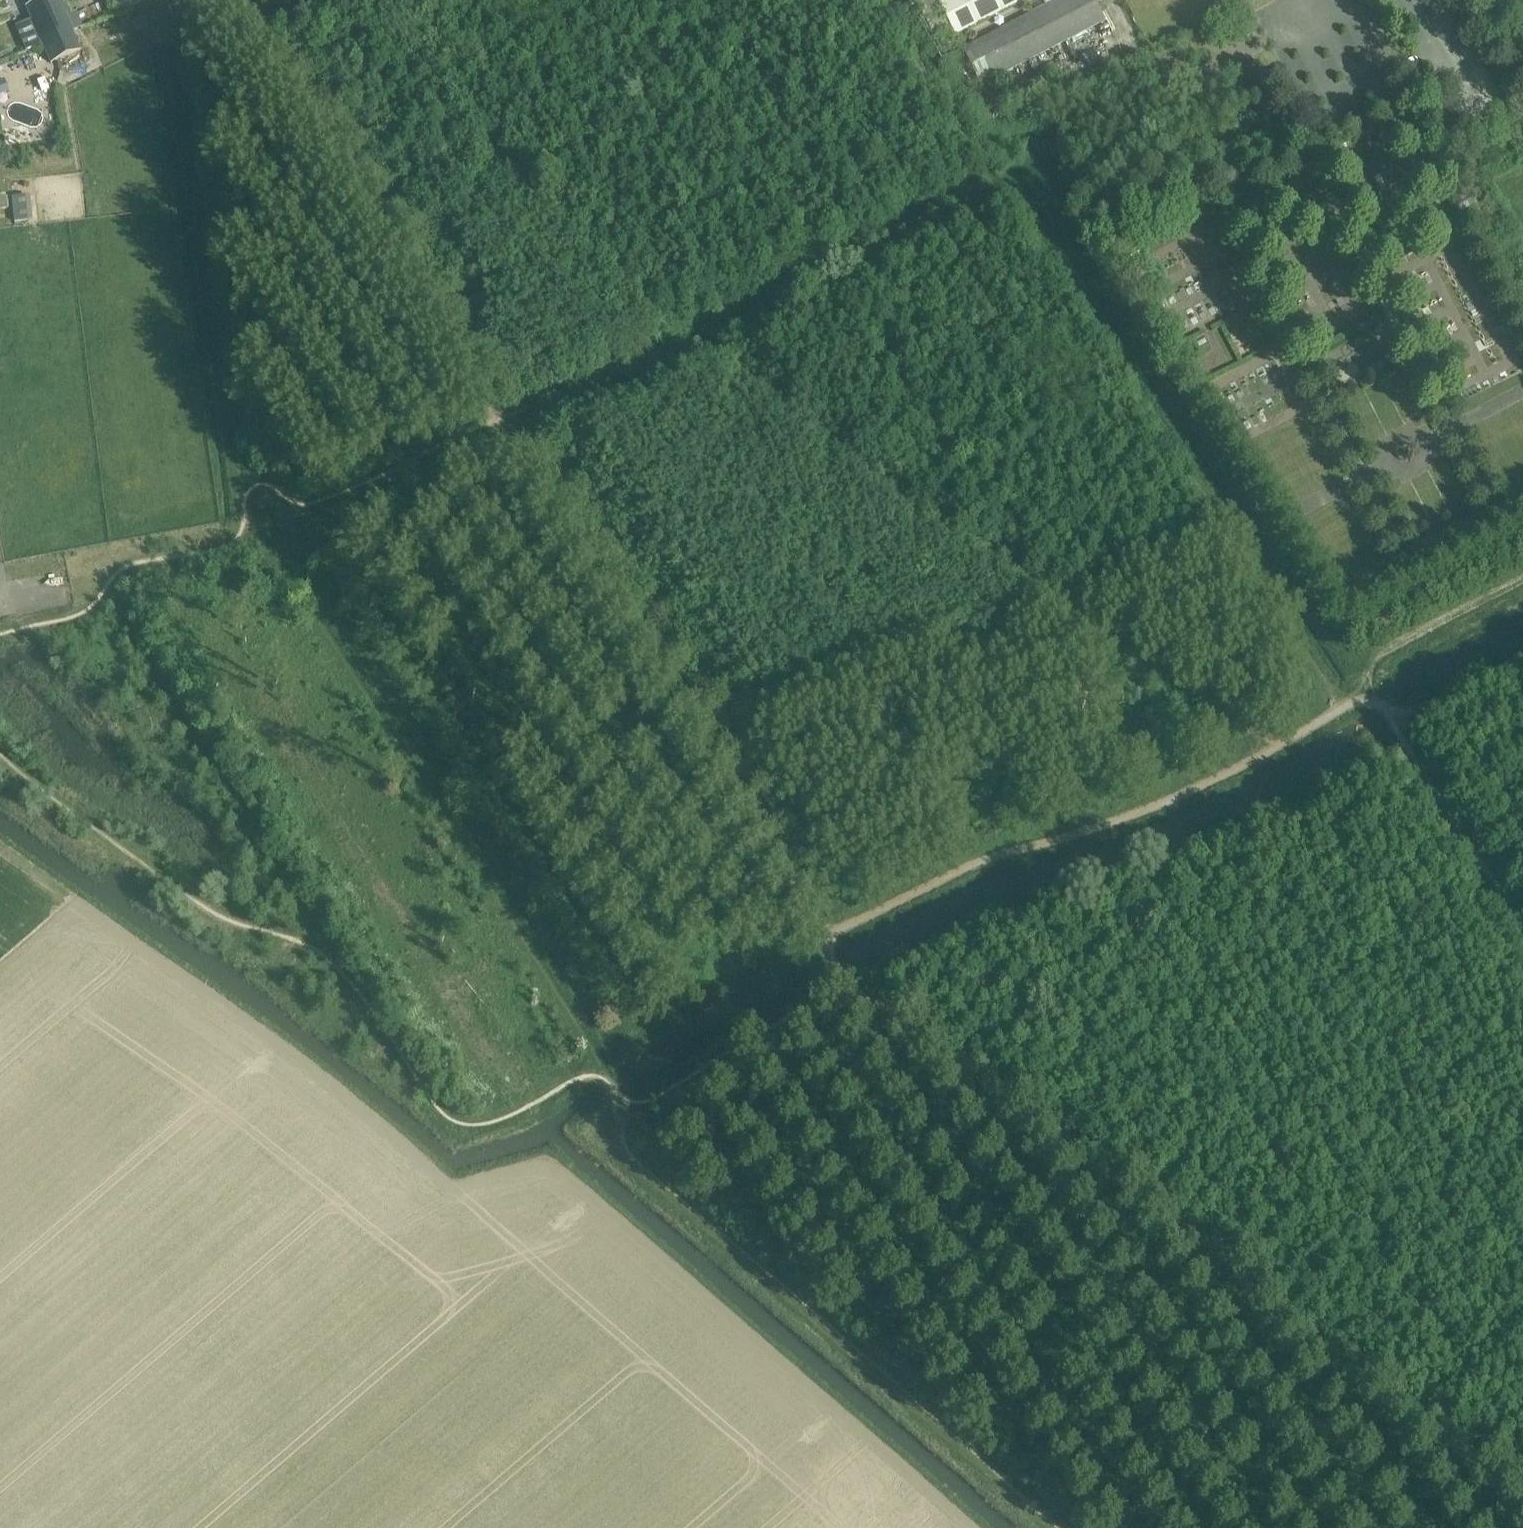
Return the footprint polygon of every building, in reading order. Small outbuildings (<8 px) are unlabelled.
[(24,11),(41,48),(48,64),(81,49),(74,33),(67,18),(59,0),(49,0),(24,11)] [(937,1),(955,37),(1025,0),(939,0),(937,1)] [(962,50),(981,86),(1105,22),(1094,0),(1057,0),(962,50)] [(0,194),(0,210),(8,209),(6,193),(0,194)]
